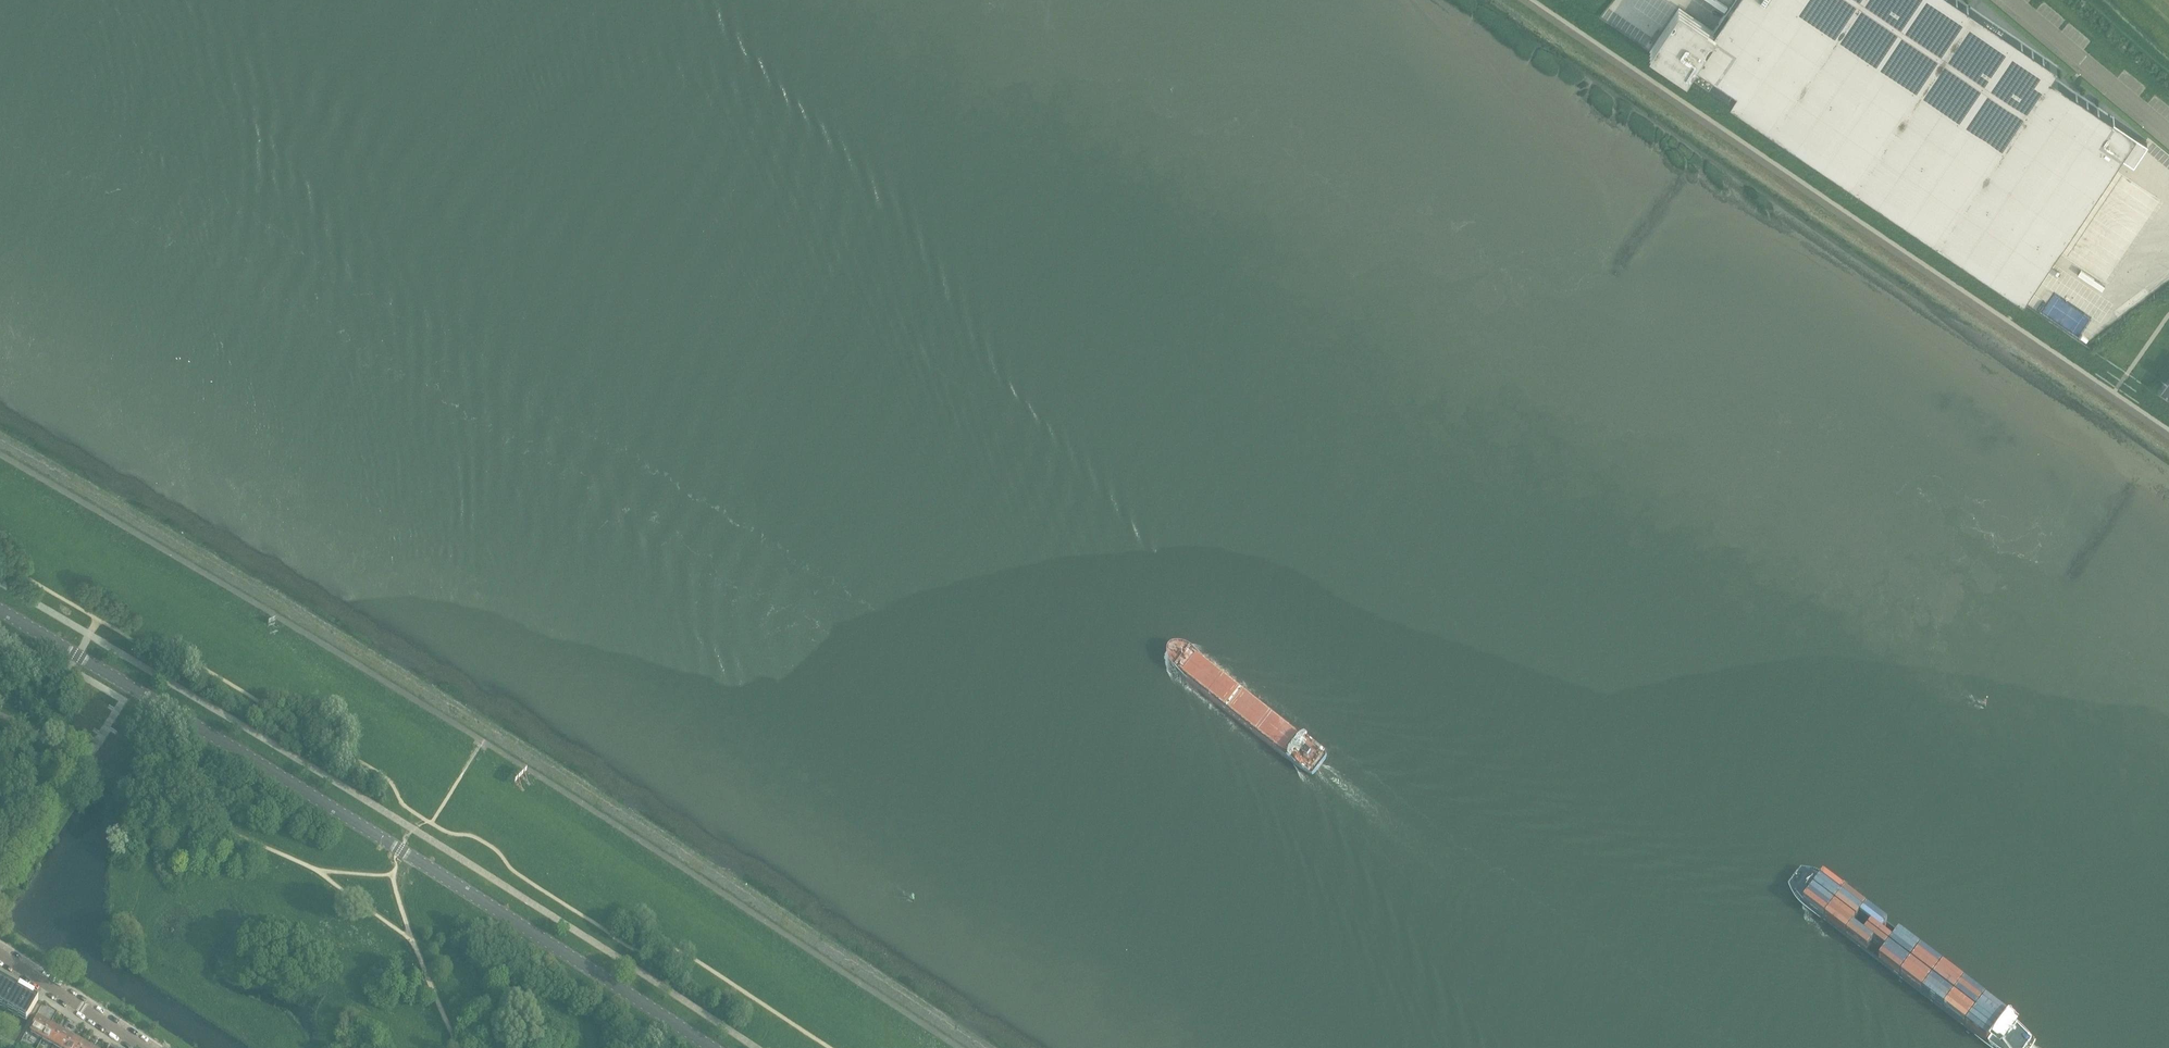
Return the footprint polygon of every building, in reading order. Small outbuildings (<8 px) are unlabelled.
[(1653,49),(1686,71),(1693,62),(1736,91),(1730,100),(1979,270),(2023,299),(2056,251),(2112,168),(2122,153),(2133,160),(2147,140),(2051,75),(2058,65),(1961,0),(1734,0),(1724,15),(1715,28),(1713,31),(1680,9),(1653,49)] [(19,990),(18,990),(0,979),(0,1005),(26,1020),(28,1017),(29,1017),(30,1015),(37,1001),(24,994),(25,993),(19,990)] [(42,1039),(50,1025),(38,1019),(30,1033),(42,1039)] [(53,1045),(61,1031),(50,1025),(42,1039),(53,1045)] [(73,1038),(61,1031),(53,1045),(58,1047),(67,1047),(73,1038)] [(84,1044),(73,1038),(67,1047),(82,1047),(84,1044)]
